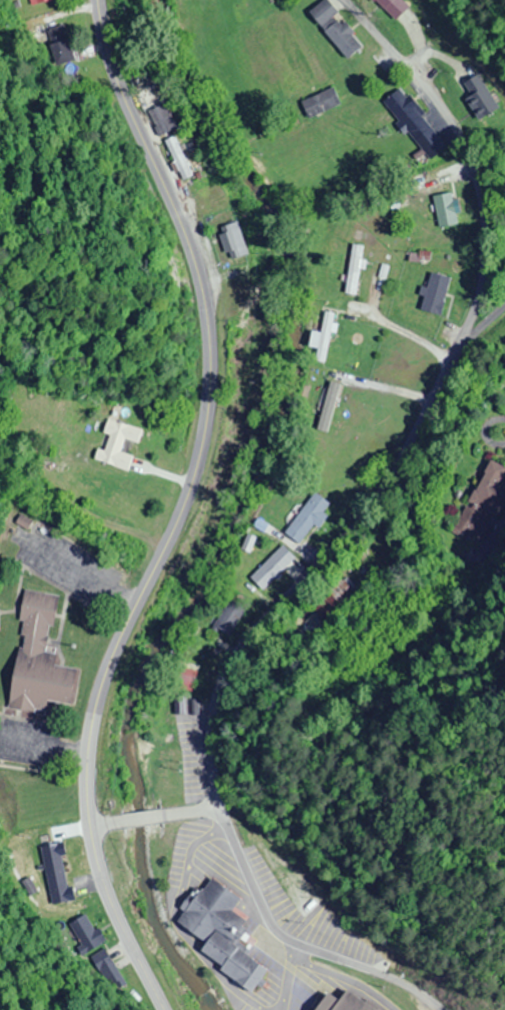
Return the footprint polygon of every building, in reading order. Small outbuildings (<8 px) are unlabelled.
[(362,45),(326,0),(322,0),(307,12),(344,59),(362,45)] [(401,0),(370,0),(390,21),(406,6),(401,0)] [(72,59),(64,25),(45,29),(52,63),(72,59)] [(340,103),(332,86),(299,101),(306,118),(340,103)] [(409,141),(429,129),(403,86),(383,97),(409,141)] [(148,110),(160,135),(177,128),(165,102),(148,110)] [(164,141),(183,180),(192,175),(173,136),(164,141)] [(431,195),(437,227),(456,223),(450,192),(431,195)] [(220,226),(228,258),(247,253),(238,221),(220,226)] [(364,245),(351,243),(345,293),(358,294),(364,245)] [(438,315),(449,277),(429,271),(417,308),(438,315)] [(310,359),(326,362),(334,313),(324,311),(320,333),(315,332),(310,359)] [(91,458),(126,470),(131,455),(117,450),(121,438),(136,443),(140,429),(105,417),(91,458)] [(477,543),(504,488),(504,467),(487,457),(450,530),(477,543)] [(330,503),(311,490),(282,532),(301,545),(330,503)] [(17,520),(14,528),(25,532),(28,525),(17,520)] [(263,590),(283,570),(269,556),(249,576),(263,590)] [(329,626),(360,589),(342,574),(311,611),(329,626)] [(16,652),(7,708),(45,714),(47,700),(68,704),(73,670),(51,667),(53,657),(41,655),(45,625),(50,626),(54,600),(23,596),(19,621),(28,622),(23,653),(16,652)] [(244,609),(229,598),(209,625),(225,636),(244,609)] [(176,670),(171,689),(191,693),(195,674),(176,670)] [(40,850),(49,907),(67,904),(58,847),(40,850)] [(210,879),(178,924),(208,944),(202,952),(225,968),(222,973),(251,993),(266,972),(236,950),(251,929),(229,914),(239,899),(210,879)] [(66,929),(104,996),(121,987),(82,920),(66,929)] [(335,1009),(365,1009),(345,996),(335,1009)]
